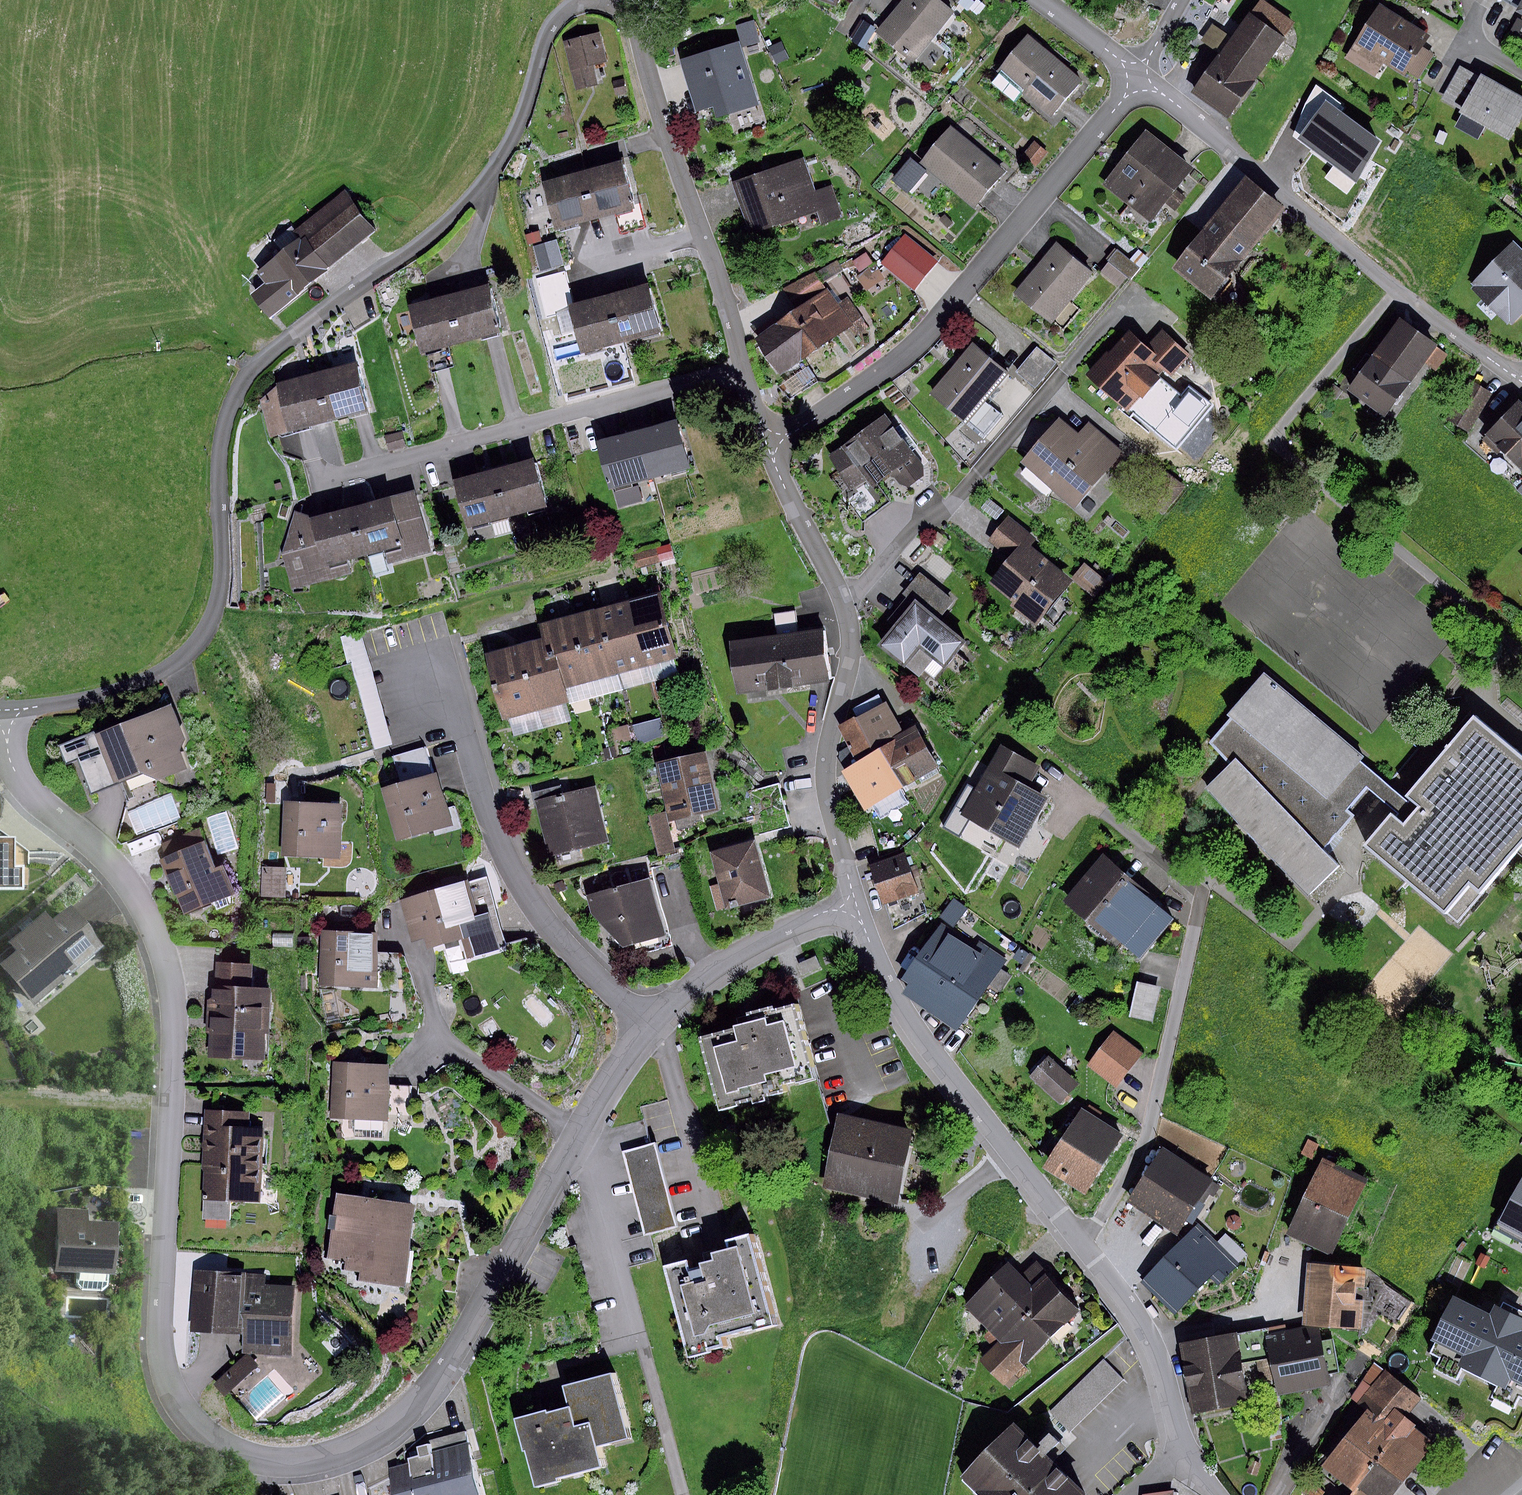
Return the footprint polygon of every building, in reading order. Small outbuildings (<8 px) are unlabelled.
[(875,34),(912,64),(953,13),(936,0),(903,0),(875,34)] [(959,3),(968,10),(975,0),(974,0),(961,0),(959,3)] [(1264,0),(1261,0),(1232,39),(1220,55),(1193,91),(1228,117),(1297,24),(1264,0)] [(1428,34),(1380,4),(1345,58),(1374,76),(1383,62),(1403,74),(1406,70),(1418,78),(1434,54),(1421,46),(1428,34)] [(862,20),(851,41),(863,48),(875,27),(862,20)] [(752,21),(736,26),(743,47),(759,41),(752,21)] [(1201,40),(1220,55),(1232,39),(1212,24),(1201,40)] [(601,35),(567,42),(578,92),(598,88),(594,70),(608,67),(601,35)] [(1080,81),(1028,35),(988,81),(1010,101),(1019,91),(1049,117),(1080,81)] [(738,39),(679,57),(695,110),(713,105),(717,117),(758,105),(738,39)] [(781,41),(768,47),(776,65),(789,59),(781,41)] [(866,57),(858,64),(865,71),(872,64),(866,57)] [(1460,110),(1479,77),(1459,66),(1441,99),(1460,110)] [(1480,74),(1479,77),(1460,110),(1459,111),(1462,113),(1454,126),(1477,139),(1485,125),(1509,139),(1521,116),(1521,98),(1480,74)] [(624,79),(611,82),(614,95),(627,93),(624,79)] [(1298,140),(1299,137),(1326,100),(1338,109),(1342,104),(1316,84),(1305,104),(1292,136),(1298,140)] [(1326,100),(1299,137),(1357,182),(1380,140),(1338,109),(1326,100)] [(1005,173),(952,127),(922,161),(974,208),(1005,173)] [(1177,159),(1146,134),(1105,184),(1150,220),(1191,170),(1177,159)] [(1033,141),(1022,155),(1036,166),(1047,152),(1033,141)] [(910,157),(891,180),(907,193),(926,170),(910,157)] [(806,160),(733,185),(751,237),(798,221),(802,232),(840,219),(831,192),(818,196),(806,160)] [(620,165),(579,175),(591,222),(631,212),(620,165)] [(591,222),(579,175),(540,185),(552,232),(591,222)] [(1244,183),(1173,272),(1213,304),(1284,214),(1244,183)] [(295,230),(299,236),(327,270),(375,230),(343,191),(295,230)] [(945,214),(939,219),(948,228),(953,223),(945,214)] [(539,231),(525,235),(527,245),(541,241),(539,231)] [(256,307),(268,320),(327,270),(299,236),(257,271),(274,291),(256,307)] [(933,260),(905,237),(883,263),(911,287),(922,274),(933,260)] [(556,239),(534,245),(540,270),(563,265),(556,239)] [(1471,283),(1473,285),(1470,288),(1506,324),(1509,322),(1512,325),(1521,315),(1521,250),(1513,241),(1471,283)] [(1092,277),(1054,246),(1013,296),(1050,327),(1092,277)] [(1139,266),(1116,247),(1106,259),(1129,278),(1139,266)] [(866,251),(848,263),(865,290),(884,278),(866,251)] [(818,271),(784,288),(790,299),(795,308),(828,286),(818,271)] [(647,284),(607,294),(619,341),(659,331),(647,284)] [(500,332),(488,285),(451,294),(462,341),(500,332)] [(795,308),(782,317),(807,355),(852,323),(859,332),(868,326),(847,296),(839,302),(828,286),(795,308)] [(462,341),(451,294),(408,305),(420,352),(462,341)] [(619,341),(607,294),(567,304),(579,351),(619,341)] [(778,374),(807,355),(782,317),(780,313),(751,332),(778,374)] [(1449,354),(1398,319),(1347,392),(1386,419),(1425,362),(1437,370),(1449,354)] [(1128,329),(1087,375),(1128,409),(1158,374),(1163,368),(1171,375),(1189,355),(1159,329),(1146,344),(1128,329)] [(973,341),(931,393),(983,435),(1001,413),(985,400),(1009,371),(973,341)] [(1026,358),(1015,371),(1035,388),(1056,363),(1036,346),(1026,358)] [(354,363),(321,371),(334,419),(366,411),(354,363)] [(321,371),(275,383),(261,396),(272,435),(334,419),(321,371)] [(1158,374),(1128,409),(1175,449),(1212,406),(1191,387),(1183,396),(1158,374)] [(1492,397),(1471,382),(1446,418),(1468,433),(1492,397)] [(1485,437),(1521,472),(1521,401),(1520,399),(1485,437)] [(884,413),(828,454),(836,474),(829,478),(845,502),(859,493),(857,489),(865,483),(881,507),(889,501),(875,480),(887,472),(889,477),(897,483),(906,486),(924,475),(922,466),(884,413)] [(1077,435),(1058,419),(1021,461),(1074,508),(1123,452),(1088,422),(1077,435)] [(676,420),(638,431),(651,478),(690,467),(676,420)] [(402,430),(384,434),(388,450),(406,446),(402,430)] [(612,438),(598,442),(611,489),(651,478),(638,431),(612,438)] [(1186,485),(1149,456),(1137,471),(1160,489),(1147,504),(1162,516),(1186,485)] [(546,506),(534,460),(495,470),(507,516),(546,506)] [(507,516),(495,470),(453,480),(465,527),(507,516)] [(276,491),(283,489),(281,482),(274,484),(276,491)] [(431,553),(416,492),(353,508),(365,556),(384,551),(387,564),(431,553)] [(988,499),(980,508),(995,520),(1003,511),(988,499)] [(365,556),(353,508),(310,518),(294,513),(280,554),(291,593),(353,576),(348,561),(365,556)] [(1037,540),(1007,518),(989,541),(1009,556),(989,583),(1015,603),(1012,606),(1035,624),(1070,580),(1030,549),(1037,540)] [(669,545),(632,555),(636,568),(673,558),(669,545)] [(1086,565),(1074,580),(1095,598),(1108,582),(1086,565)] [(913,603),(935,620),(952,599),(919,572),(902,592),(913,603)] [(657,592),(629,599),(646,665),(674,658),(657,592)] [(629,599),(599,607),(617,673),(646,665),(629,599)] [(913,603),(879,646),(904,666),(918,648),(943,667),(962,642),(935,620),(913,603)] [(599,607),(572,614),(590,680),(617,673),(599,607)] [(773,613),(777,637),(799,634),(795,610),(773,613)] [(548,636),(563,688),(590,680),(572,614),(544,621),(548,636)] [(340,636),(348,663),(371,749),(393,744),(361,630),(340,636)] [(777,637),(735,643),(742,692),(831,680),(825,631),(799,634),(777,637)] [(548,636),(519,644),(536,710),(566,702),(563,688),(548,636)] [(519,644),(486,653),(505,719),(536,710),(519,644)] [(1364,757),(1263,673),(1226,714),(1230,719),(1209,743),(1230,764),(1207,787),(1308,896),(1339,866),(1323,848),(1350,816),(1344,811),(1367,787),(1376,775),(1360,762),(1364,757)] [(884,702),(857,716),(898,791),(938,768),(914,725),(901,733),(884,702)] [(184,739),(170,703),(59,746),(65,762),(80,757),(93,791),(140,773),(158,780),(186,768),(178,750),(184,739)] [(1367,845),(1457,921),(1521,843),(1521,755),(1473,714),(1404,795),(1417,806),(1418,808),(1403,826),(1394,819),(1391,817),(1367,845)] [(857,716),(837,727),(858,763),(844,771),(865,809),(898,791),(857,716)] [(661,718),(634,725),(637,745),(665,734),(661,718)] [(627,724),(606,730),(610,742),(619,740),(620,743),(631,739),(627,724)] [(400,783),(434,774),(425,746),(392,756),(400,783)] [(1000,746),(989,768),(1026,788),(1037,766),(1000,746)] [(613,747),(602,750),(604,759),(615,756),(613,747)] [(704,752),(655,763),(667,820),(716,810),(704,752)] [(1026,788),(989,768),(961,818),(1018,849),(1045,798),(1026,788)] [(400,783),(381,789),(396,841),(448,826),(434,774),(400,783)] [(1397,792),(1376,775),(1367,787),(1388,803),(1399,812),(1394,819),(1404,825),(1418,808),(1397,792)] [(537,805),(563,799),(560,785),(530,791),(533,806),(537,805)] [(607,842),(595,791),(563,799),(537,805),(549,856),(607,842)] [(277,795),(266,795),(266,807),(277,807),(277,795)] [(340,804),(284,801),(282,856),(338,858),(340,804)] [(663,812),(648,816),(658,855),(673,851),(663,812)] [(0,896),(0,890),(28,890),(28,852),(0,830),(0,896)] [(752,839),(708,852),(725,910),(769,897),(752,839)] [(234,897),(208,840),(162,861),(189,918),(234,897)] [(903,855),(869,865),(892,931),(927,912),(903,855)] [(1173,917),(1104,858),(1067,901),(1136,960),(1173,917)] [(285,867),(261,866),(260,895),(284,896),(285,867)] [(488,874),(399,901),(411,940),(423,937),(426,949),(460,938),(467,960),(510,947),(488,874)] [(663,934),(648,879),(585,896),(591,916),(620,945),(663,934)] [(951,898),(936,918),(951,928),(966,908),(951,898)] [(34,1008),(106,947),(72,906),(54,921),(46,911),(7,943),(14,951),(0,963),(0,967),(34,1008)] [(975,952),(937,926),(900,979),(908,984),(901,994),(955,1032),(1004,961),(980,945),(975,952)] [(375,988),(378,933),(321,930),(318,986),(375,988)] [(308,937),(298,937),(299,950),(308,950),(308,937)] [(416,993),(403,953),(386,954),(387,990),(416,993)] [(215,962),(214,986),(250,987),(251,963),(215,962)] [(1157,985),(1136,981),(1128,1017),(1149,1021),(1157,985)] [(267,1059),(270,988),(250,987),(214,986),(211,986),(211,998),(207,1000),(205,1031),(209,1033),(208,1057),(267,1059)] [(753,1021),(702,1034),(722,1110),(742,1105),(741,1099),(754,1096),(756,1102),(768,1099),(766,1093),(791,1087),(789,1078),(814,1072),(796,1004),(778,1009),(777,1003),(751,1010),(753,1021)] [(1141,1053),(1114,1031),(1088,1063),(1115,1085),(1141,1053)] [(1077,1084),(1049,1057),(1030,1076),(1058,1103),(1077,1084)] [(388,1064),(333,1062),(331,1117),(354,1118),(353,1138),(386,1139),(388,1064)] [(1121,1134),(1079,1108),(1041,1168),(1083,1194),(1121,1134)] [(204,1109),(204,1124),(248,1126),(249,1111),(204,1109)] [(911,1129),(836,1115),(822,1187),(897,1201),(911,1129)] [(248,1126),(204,1124),(203,1140),(198,1144),(203,1148),(201,1200),(259,1202),(262,1127),(248,1126)] [(657,1145),(624,1152),(644,1237),(676,1230),(657,1145)] [(1212,1183),(1160,1148),(1125,1199),(1177,1234),(1212,1183)] [(1366,1183),(1321,1161),(1286,1235),(1332,1256),(1366,1183)] [(1497,1225),(1521,1239),(1521,1179),(1497,1225)] [(414,1203),(334,1194),(327,1258),(344,1260),(343,1270),(358,1271),(357,1280),(404,1286),(414,1203)] [(50,1271),(108,1274),(111,1222),(52,1219),(50,1271)] [(1197,1224),(1142,1279),(1173,1310),(1208,1274),(1218,1284),(1238,1265),(1197,1224)] [(1497,1225),(1493,1233),(1503,1238),(1467,1306),(1492,1318),(1497,1309),(1515,1318),(1521,1304),(1521,1239),(1497,1225)] [(691,1259),(668,1265),(693,1361),(718,1354),(717,1350),(730,1347),(727,1336),(775,1324),(752,1234),(734,1239),(737,1250),(719,1255),(720,1262),(706,1265),(707,1269),(695,1273),(691,1259)] [(1006,1264),(964,1305),(984,1326),(1010,1301),(1047,1339),(1077,1310),(1043,1275),(1030,1288),(1006,1264)] [(1362,1268),(1306,1264),(1301,1324),(1357,1328),(1362,1268)] [(266,1273),(193,1269),(190,1331),(243,1334),(242,1352),(290,1355),(294,1284),(265,1283),(266,1273)] [(1454,1299),(1435,1339),(1466,1354),(1461,1365),(1505,1387),(1510,1376),(1521,1382),(1521,1335),(1518,1333),(1521,1325),(1521,1322),(1515,1318),(1497,1309),(1492,1318),(1467,1306),(1454,1299)] [(1047,1339),(1010,1301),(984,1326),(999,1342),(980,1361),(1002,1384),(1047,1339)] [(1265,1328),(1239,1333),(1244,1363),(1271,1358),(1267,1338),(1265,1328)] [(1316,1329),(1267,1338),(1271,1358),(1277,1394),(1327,1385),(1326,1374),(1337,1372),(1331,1337),(1318,1340),(1316,1329)] [(1239,1333),(1180,1344),(1183,1360),(1178,1361),(1189,1417),(1253,1405),(1244,1363),(1239,1333)] [(246,1355),(213,1384),(223,1395),(256,1366),(246,1355)] [(1103,1358),(1050,1411),(1070,1431),(1123,1378),(1103,1358)] [(1377,1365),(1350,1398),(1368,1413),(1320,1471),(1349,1494),(1395,1494),(1434,1447),(1407,1425),(1425,1404),(1377,1365)] [(550,1408),(518,1416),(527,1450),(530,1449),(539,1485),(561,1480),(560,1475),(605,1464),(600,1444),(631,1436),(615,1371),(569,1383),(574,1406),(550,1411),(550,1408)] [(1012,1426),(959,1477),(977,1494),(1078,1494),(1012,1426)] [(387,1469),(394,1494),(479,1494),(463,1434),(415,1447),(417,1456),(406,1459),(407,1463),(387,1469)] [(1252,1461),(1248,1472),(1257,1475),(1260,1463),(1252,1461)]
